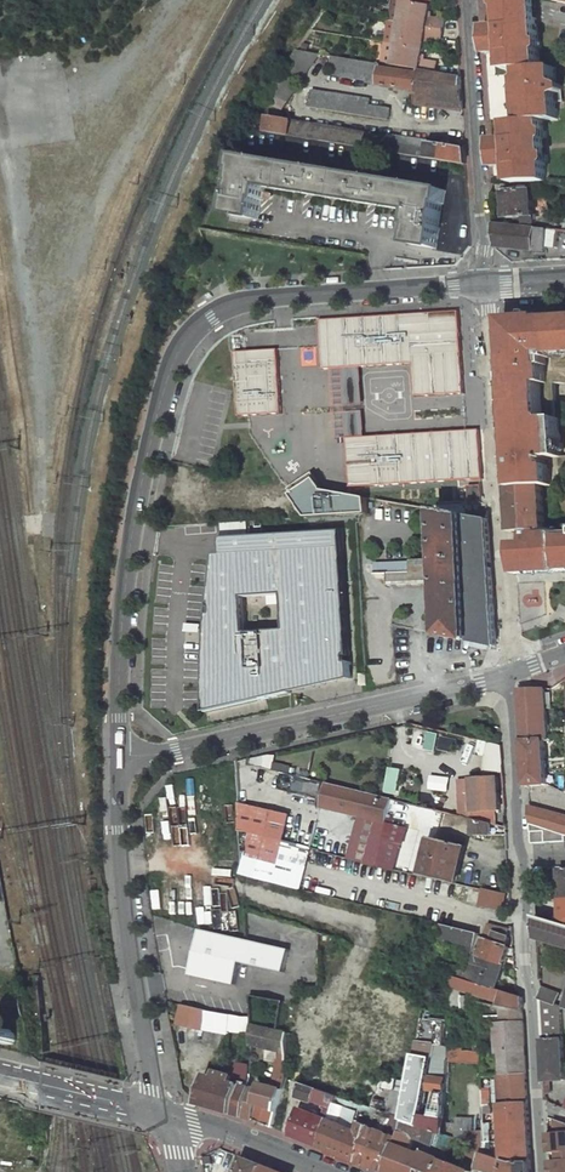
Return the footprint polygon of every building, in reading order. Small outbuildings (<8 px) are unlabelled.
[(406,1),(404,0),(402,0),(398,23),(441,30),(443,21),(428,19),(430,7),(424,5),(415,3),(416,0),(406,0),(406,1)] [(542,122),(558,121),(557,104),(556,95),(558,95),(560,95),(561,93),(562,92),(562,89),(561,86),(559,85),(556,85),(555,68),(539,69),(538,49),(537,41),(536,10),(535,0),(501,0),(501,4),(503,26),(483,28),(485,45),(491,45),(492,54),(503,54),(505,71),(521,71),(521,80),(522,84),(522,87),(523,103),(523,111),(524,122),(508,123),(510,140),(491,142),(492,159),(497,158),(498,168),(511,168),(512,185),(539,185),(539,184),(546,185),(544,164),(544,161),(544,156),(543,140),(543,133),(542,122)] [(394,44),(423,49),(425,37),(439,40),(441,30),(398,23),(394,44)] [(417,70),(434,73),(436,62),(421,59),(423,49),(394,44),(385,43),(381,64),(417,70)] [(283,110),(314,63),(315,64),(321,54),(299,51),(264,104),(283,110)] [(333,75),(367,80),(366,81),(376,83),(376,71),(378,71),(379,64),(332,56),(333,75)] [(434,73),(417,70),(416,74),(382,69),(380,85),(418,91),(416,104),(462,110),(460,77),(434,73)] [(311,107),(389,120),(391,109),(369,105),(370,99),(314,90),(311,107)] [(564,103),(563,92),(562,92),(561,93),(560,95),(558,95),(556,95),(557,104),(564,103)] [(387,137),(274,118),(271,132),(425,157),(428,142),(387,134),(387,137)] [(464,149),(430,144),(428,158),(465,164),(464,149)] [(368,178),(320,170),(319,173),(316,172),(316,169),(307,168),(306,171),(304,170),(304,167),(242,157),(240,170),(241,171),(237,193),(235,193),(232,214),(257,219),(261,200),(263,200),(266,188),(413,211),(412,224),(414,225),(411,243),(436,248),(439,228),(438,227),(442,204),(443,204),(446,191),(384,180),(383,184),(381,183),(381,180),(370,178),(370,181),(367,181),(368,178)] [(532,192),(504,194),(506,219),(522,217),(522,223),(534,223),(532,192)] [(495,247),(545,251),(545,246),(556,248),(557,231),(494,224),(495,247)] [(461,311),(319,319),(323,371),(412,365),(414,399),(466,395),(461,311)] [(508,404),(541,402),(540,386),(546,385),(545,360),(561,359),(564,356),(564,329),(564,318),(535,319),(535,321),(527,322),(527,318),(503,319),(508,404)] [(279,350),(235,354),(238,418),(251,417),(284,414),(279,350)] [(548,421),(542,418),(541,402),(508,404),(512,488),(543,487),(551,486),(550,468),(542,469),(542,466),(546,466),(546,462),(548,461),(548,459),(557,458),(557,457),(561,457),(559,453),(563,450),(562,443),(559,441),(558,421),(548,421)] [(468,430),(348,439),(351,489),(483,480),(481,430),(468,430)] [(315,474),(290,490),(311,520),(371,517),(371,500),(328,493),(315,474)] [(544,531),(543,487),(512,488),(509,488),(510,489),(512,532),(526,532),(540,531),(544,531)] [(389,586),(442,583),(444,636),(495,647),(486,519),(439,511),(441,559),(413,561),(414,572),(388,573),(389,586)] [(352,679),(351,662),(346,662),(346,656),(350,655),(343,529),(221,537),(222,554),(215,554),(209,608),(212,608),(212,614),(208,615),(204,712),(352,679)] [(515,575),(562,572),(560,538),(559,533),(541,534),(540,531),(526,532),(527,543),(513,544),(515,575)] [(520,690),(525,787),(527,787),(547,785),(545,741),(548,741),(545,689),(520,690)] [(442,737),(440,749),(455,751),(457,738),(442,737)] [(503,773),(502,762),(501,746),(486,743),(488,774),(503,773)] [(277,767),(276,755),(253,757),(254,768),(277,767)] [(398,794),(404,769),(392,766),(386,791),(398,794)] [(279,790),(318,796),(321,779),(281,773),(279,790)] [(499,811),(498,777),(471,779),(473,813),(499,811)] [(471,779),(454,780),(456,815),(472,819),(473,820),(473,813),(471,779)] [(321,808),(392,825),(398,801),(328,783),(321,808)] [(289,816),(237,802),(239,830),(250,833),(254,834),(255,835),(277,840),(282,841),(289,816)] [(564,836),(564,817),(529,806),(530,825),(564,836)] [(473,820),(472,819),(473,836),(489,836),(489,823),(473,820)] [(530,825),(531,841),(564,851),(564,836),(530,825)] [(254,834),(250,833),(245,854),(272,861),(277,840),(255,835),(254,834)] [(465,847),(431,838),(421,876),(455,885),(465,847)] [(494,910),(498,895),(489,893),(486,908),(494,910)] [(564,947),(564,925),(563,925),(536,916),(537,939),(564,947)] [(440,938),(467,946),(465,952),(473,955),(480,934),(443,925),(440,938)] [(196,930),(187,976),(233,985),(238,962),(282,971),(287,948),(196,930)] [(504,965),(510,948),(506,947),(509,939),(488,930),(485,938),(484,938),(478,955),(504,965)] [(495,990),(504,965),(478,955),(476,955),(467,981),(495,990)] [(428,968),(451,976),(454,977),(457,967),(431,959),(428,968)] [(495,990),(467,981),(454,977),(451,976),(451,988),(492,1000),(493,998),(501,1001),(500,1006),(500,1007),(523,1011),(522,998),(495,990)] [(559,995),(543,990),(540,999),(556,1005),(559,995)] [(544,1083),(550,1083),(564,1081),(564,1079),(563,1040),(561,1008),(557,1007),(556,1005),(540,999),(544,1083)] [(207,1011),(182,1006),(178,1024),(203,1030),(207,1011)] [(281,1006),(278,1031),(286,1032),(290,1007),(281,1006)] [(494,1032),(494,1045),(499,1045),(501,1076),(507,1075),(526,1074),(525,1053),(520,1053),(519,1048),(524,1042),(523,1011),(500,1007),(500,1006),(501,1021),(502,1032),(497,1032),(494,1032)] [(408,1009),(395,1079),(411,1082),(416,1055),(424,1012),(408,1009)] [(252,1037),(252,1025),(252,1024),(252,1018),(243,1018),(229,1015),(226,1031),(252,1037)] [(271,1127),(286,1076),(287,1059),(289,1033),(286,1032),(278,1031),(252,1025),(252,1037),(252,1045),(268,1049),(266,1060),(274,1062),(275,1058),(278,1059),(274,1087),(262,1084),(261,1090),(250,1087),(250,1088),(242,1116),(253,1119),(271,1127)] [(418,1119),(425,1083),(429,1083),(430,1077),(427,1076),(430,1058),(416,1055),(411,1082),(409,1091),(404,1120),(405,1121),(417,1125),(419,1126),(420,1126),(421,1120),(418,1119)] [(235,1080),(249,1080),(249,1063),(235,1063),(235,1080)] [(228,1081),(222,1079),(223,1073),(218,1072),(216,1078),(208,1076),(201,1099),(200,1105),(242,1116),(250,1088),(250,1087),(234,1083),(235,1077),(230,1075),(228,1081)] [(531,1164),(526,1074),(507,1075),(509,1086),(505,1086),(505,1090),(509,1090),(509,1094),(498,1094),(503,1161),(517,1165),(531,1164)] [(286,1076),(271,1127),(285,1132),(292,1109),(292,1106),(292,1103),(290,1100),(292,1076),(286,1076)] [(489,1107),(489,1076),(481,1077),(482,1108),(489,1107)] [(373,1107),(381,1082),(364,1077),(357,1101),(373,1107)] [(307,1085),(320,1090),(322,1091),(325,1084),(308,1079),(307,1085)] [(298,1096),(317,1102),(320,1090),(307,1085),(301,1083),(298,1096)] [(425,1083),(418,1119),(421,1120),(422,1118),(429,1083),(425,1083)] [(404,1120),(409,1091),(396,1089),(391,1116),(404,1120)] [(319,1117),(309,1142),(324,1148),(336,1105),(339,1097),(322,1091),(320,1090),(317,1102),(330,1107),(328,1110),(322,1107),(319,1117)] [(436,1098),(428,1129),(444,1135),(446,1100),(446,1093),(438,1091),(436,1098)] [(360,1162),(371,1126),(364,1124),(361,1132),(355,1130),(360,1113),(336,1105),(324,1148),(360,1162)] [(309,1142),(319,1117),(300,1110),(293,1136),(309,1142)] [(360,1162),(384,1171),(388,1171),(405,1121),(404,1120),(391,1116),(388,1125),(397,1128),(394,1137),(388,1135),(389,1133),(386,1132),(386,1134),(382,1133),(388,1114),(376,1110),(371,1126),(360,1162)] [(558,1155),(564,1154),(564,1123),(554,1119),(556,1135),(548,1136),(550,1156),(558,1155)] [(424,1153),(423,1156),(411,1151),(415,1138),(419,1126),(417,1125),(405,1121),(388,1171),(440,1171),(443,1161),(424,1153)] [(444,1135),(428,1129),(420,1126),(419,1126),(415,1138),(434,1145),(433,1147),(446,1152),(451,1137),(444,1135)] [(447,1162),(443,1161),(440,1171),(475,1171),(477,1167),(480,1159),(481,1154),(483,1149),(482,1130),(471,1131),(472,1144),(462,1168),(447,1162)] [(491,1171),(493,1158),(481,1154),(480,1159),(477,1167),(491,1171)] [(552,1171),(564,1171),(564,1154),(558,1155),(559,1163),(551,1164),(552,1171)] [(238,1171),(260,1171),(263,1165),(244,1158),(238,1171)] [(531,1164),(517,1165),(503,1161),(493,1158),(491,1171),(492,1171),(531,1171),(531,1164)]
